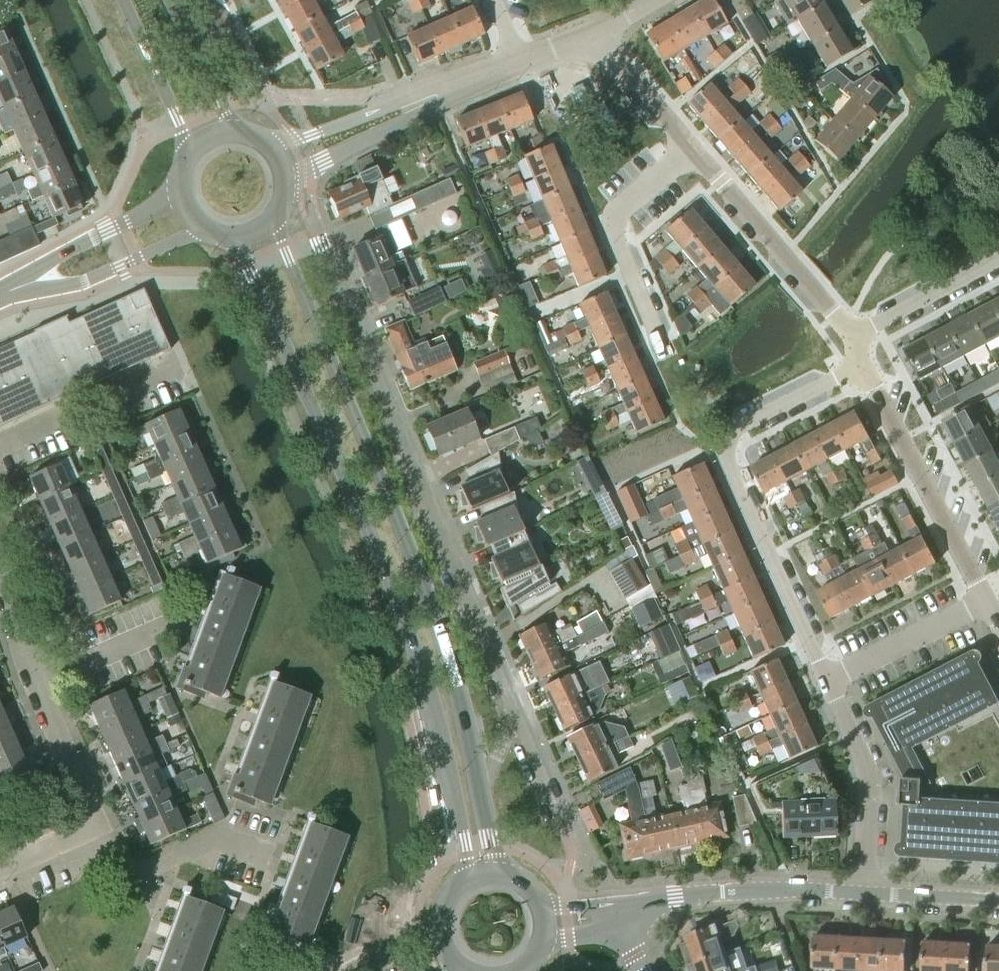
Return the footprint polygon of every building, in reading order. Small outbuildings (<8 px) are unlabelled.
[(283,10),(300,0),(277,0),(283,10)] [(283,10),(294,30),(320,15),(313,3),(319,0),(300,0),(283,10)] [(409,1),(414,13),(420,10),(416,0),(411,0),(409,1)] [(420,10),(430,6),(427,0),(416,0),(420,10)] [(688,10),(704,37),(726,24),(711,0),(704,0),(688,10)] [(736,11),(746,5),(743,0),(729,0),(736,11)] [(774,2),(788,26),(797,20),(826,2),(824,0),(777,0),(774,2)] [(365,2),(353,8),(356,12),(359,19),(369,14),(371,14),(371,13),(366,1),(365,2)] [(835,20),(833,21),(823,5),(826,3),(826,2),(797,20),(811,44),(837,29),(841,26),(835,20)] [(746,5),(736,11),(741,21),(752,15),(746,5)] [(472,8),(449,18),(461,45),(483,36),(472,8)] [(688,10),(666,22),(683,50),(704,37),(688,10)] [(294,30),(305,50),(360,20),(359,19),(356,12),(327,28),(320,15),(294,30)] [(449,18),(428,27),(440,55),(461,45),(449,18)] [(343,56),(336,44),(365,28),(360,20),(305,50),(317,71),(343,56)] [(661,62),(683,50),(666,22),(645,35),(661,62)] [(418,64),(440,55),(428,27),(406,37),(418,64)] [(0,31),(0,58),(14,52),(4,29),(0,31)] [(843,39),(837,29),(811,44),(826,68),(855,50),(854,49),(849,43),(847,44),(843,39)] [(723,44),(715,51),(723,61),(731,54),(723,44)] [(707,58),(715,68),(723,61),(715,51),(707,58)] [(23,73),(14,52),(0,58),(0,83),(23,73)] [(764,59),(770,68),(781,61),(776,52),(764,59)] [(680,60),(693,82),(700,78),(687,56),(680,60)] [(787,71),(781,61),(770,68),(775,78),(787,71)] [(851,83),(834,68),(823,75),(829,84),(830,84),(842,94),(851,83)] [(891,97),(879,87),(884,82),(875,69),(851,83),(842,94),(849,100),(862,110),(872,120),(891,97)] [(0,83),(0,104),(2,109),(33,96),(33,95),(30,88),(35,86),(28,72),(24,74),(23,73),(0,83)] [(819,90),(829,84),(823,75),(813,81),(819,90)] [(680,95),(690,88),(683,77),(673,83),(680,95)] [(734,94),(743,86),(738,79),(728,88),(734,94)] [(686,103),(702,121),(723,102),(708,84),(686,103)] [(730,110),(740,102),(741,103),(751,94),(743,86),(734,94),(724,103),(723,102),(702,121),(717,139),(739,120),(730,110)] [(797,91),(786,98),(792,107),(806,99),(797,91)] [(521,93),(499,102),(510,130),(532,121),(521,93)] [(0,110),(0,125),(4,135),(12,131),(43,118),(33,96),(2,109),(0,110)] [(862,110),(849,100),(830,121),(853,141),(872,120),(862,110)] [(510,130),(499,102),(477,111),(488,139),(493,150),(501,146),(497,135),(510,130)] [(465,148),(488,139),(477,111),(454,120),(465,148)] [(765,131),(775,123),(769,116),(759,124),(765,131)] [(43,118),(12,131),(22,153),(35,147),(53,139),(43,118)] [(717,139),(732,157),(754,138),(739,120),(717,139)] [(853,141),(830,121),(813,141),(837,161),(853,141)] [(780,130),(775,123),(765,131),(771,138),(780,130)] [(538,137),(529,141),(534,152),(543,148),(538,137)] [(732,157),(748,175),(769,156),(754,138),(732,157)] [(35,147),(22,153),(32,175),(62,161),(53,139),(35,147)] [(534,152),(523,157),(532,179),(559,167),(550,145),(543,148),(534,152)] [(506,158),(501,146),(493,150),(492,150),(497,162),(506,158)] [(497,162),(492,150),(484,153),(489,165),(497,162)] [(786,160),(792,168),(803,159),(796,152),(786,160)] [(748,175),(763,193),(785,174),(769,156),(748,175)] [(798,174),(809,165),(803,159),(792,168),(798,174)] [(62,161),(32,175),(41,197),(62,187),(72,183),(62,161)] [(456,165),(442,171),(445,180),(458,174),(459,173),(456,165)] [(559,167),(532,179),(541,201),(568,189),(559,167)] [(344,187),(328,194),(339,219),(365,207),(368,214),(391,204),(388,196),(390,196),(389,194),(387,195),(380,180),(381,180),(375,168),(342,182),(344,187)] [(11,184),(6,173),(0,175),(0,189),(11,184)] [(800,192),(785,174),(763,193),(779,211),(800,192)] [(507,181),(510,188),(521,183),(518,176),(507,181)] [(378,238),(352,249),(363,277),(388,267),(391,265),(404,260),(401,252),(398,253),(386,225),(441,201),(456,194),(449,179),(434,185),(391,204),(368,214),(378,238)] [(62,187),(41,197),(51,219),(54,218),(65,213),(67,218),(81,211),(79,207),(82,206),(82,205),(83,204),(88,202),(81,188),(75,190),(72,184),(72,183),(62,187)] [(524,191),(521,183),(510,188),(513,195),(524,191)] [(0,189),(0,202),(16,195),(11,184),(0,189)] [(537,219),(526,224),(529,231),(540,226),(550,222),(577,211),(568,189),(541,201),(547,215),(537,219)] [(654,258),(648,263),(653,273),(661,267),(671,258),(680,250),(704,229),(688,210),(664,231),(673,242),(664,250),(654,258)] [(577,211),(550,222),(559,244),(586,232),(577,211)] [(8,237),(30,227),(25,216),(3,226),(8,237)] [(540,226),(529,231),(532,238),(543,234),(540,226)] [(39,246),(30,227),(8,237),(0,240),(0,264),(39,246)] [(704,229),(680,250),(696,269),(721,248),(704,229)] [(564,256),(553,261),(557,270),(568,265),(580,261),(595,254),(586,232),(559,244),(564,256)] [(705,279),(686,296),(692,303),(736,266),(721,248),(696,269),(705,279)] [(568,265),(557,270),(560,278),(571,273),(577,287),(605,276),(595,254),(580,261),(568,265)] [(671,258),(661,267),(668,275),(678,267),(671,258)] [(388,267),(363,277),(375,305),(403,293),(416,288),(408,269),(404,260),(391,265),(388,267)] [(553,261),(541,266),(545,275),(557,270),(553,261)] [(736,266),(692,303),(700,312),(709,305),(719,316),(729,307),(753,286),(736,266)] [(557,270),(545,275),(549,283),(560,278),(557,270)] [(527,308),(538,304),(539,303),(529,282),(518,287),(527,308)] [(490,286),(483,304),(486,312),(498,317),(508,293),(490,286)] [(446,302),(439,287),(406,302),(413,317),(446,302)] [(141,289),(67,323),(65,317),(66,317),(66,315),(30,332),(31,334),(0,348),(0,426),(169,350),(141,289)] [(587,327),(614,315),(605,293),(577,305),(583,319),(561,329),(564,337),(576,332),(577,334),(588,329),(587,327)] [(990,304),(998,321),(998,299),(990,304)] [(990,304),(968,316),(984,346),(998,338),(998,321),(990,304)] [(588,329),(597,348),(624,336),(614,315),(587,327),(588,329)] [(679,337),(691,327),(680,315),(673,321),(679,337)] [(984,346),(968,316),(946,328),(962,358),(984,346)] [(455,370),(441,338),(427,343),(425,338),(413,344),(403,320),(384,328),(410,389),(455,370)] [(924,339),(940,369),(962,358),(946,328),(924,339)] [(580,340),(577,334),(576,332),(564,337),(568,345),(580,340)] [(597,348),(606,370),(633,357),(624,336),(597,348)] [(940,369),(924,339),(903,351),(919,381),(940,369)] [(509,364),(503,350),(473,363),(479,376),(509,364)] [(606,370),(616,391),(643,379),(633,357),(606,370)] [(585,379),(596,374),(593,368),(582,372),(585,379)] [(997,371),(975,382),(981,393),(998,384),(998,374),(997,371)] [(596,374),(585,379),(588,387),(599,382),(596,374)] [(621,404),(613,408),(600,414),(604,422),(616,416),(625,412),(653,400),(643,379),(616,391),(621,404)] [(953,394),(959,405),(981,393),(975,382),(953,394)] [(959,405),(953,394),(932,405),(938,416),(959,405)] [(662,422),(653,400),(625,412),(635,434),(662,422)] [(986,417),(976,422),(969,408),(943,422),(954,444),(981,430),(981,431),(991,426),(986,417)] [(178,410),(128,433),(132,442),(147,434),(153,446),(193,428),(190,421),(184,424),(178,410)] [(437,456),(478,439),(466,410),(425,427),(437,456)] [(855,412),(834,424),(848,450),(859,444),(865,456),(867,455),(872,465),(880,461),(855,412)] [(616,416),(604,422),(607,430),(620,424),(616,416)] [(834,424),(813,435),(827,461),(828,460),(829,460),(848,450),(834,424)] [(158,458),(142,465),(146,472),(196,450),(190,437),(196,435),(193,428),(153,446),(158,458)] [(497,452),(519,440),(513,428),(483,441),(490,456),(497,452)] [(992,452),(981,431),(981,430),(954,444),(966,466),(992,452)] [(813,435),(792,446),(806,472),(817,466),(824,478),(826,477),(831,487),(840,482),(834,471),(828,460),(827,461),(813,435)] [(100,446),(91,450),(101,473),(111,469),(100,446)] [(792,446),(772,457),(786,483),(806,472),(792,446)] [(196,450),(146,472),(149,480),(165,473),(170,485),(210,467),(208,461),(202,463),(196,450)] [(507,495),(501,482),(497,452),(490,456),(490,457),(464,472),(472,490),(457,492),(457,493),(458,493),(460,507),(467,507),(469,512),(479,508),(507,495)] [(998,476),(998,465),(992,452),(966,466),(977,487),(998,476)] [(58,464),(28,478),(39,501),(69,487),(80,482),(69,457),(58,462),(58,464)] [(772,457),(750,468),(764,494),(786,483),(772,457)] [(667,495),(655,500),(660,510),(671,505),(682,500),(711,487),(701,464),(671,477),(677,490),(667,495)] [(142,465),(132,469),(135,477),(146,472),(142,465)] [(176,497),(160,504),(164,512),(214,490),(208,476),(213,474),(210,467),(170,485),(176,497)] [(842,467),(834,471),(840,482),(848,478),(842,467)] [(111,469),(101,473),(108,487),(117,483),(111,469)] [(891,471),(866,484),(873,497),(897,484),(891,471)] [(135,477),(134,478),(138,485),(149,480),(146,472),(135,477)] [(977,487),(988,508),(998,502),(998,476),(977,487)] [(629,523),(647,515),(633,484),(615,493),(629,523)] [(69,487),(39,501),(49,524),(79,510),(69,487)] [(671,505),(660,510),(664,521),(676,516),(686,511),(691,522),(692,523),(721,510),(711,487),(682,500),(671,505)] [(214,490),(164,512),(167,520),(183,513),(188,525),(228,507),(225,501),(220,503),(214,490)] [(121,491),(111,496),(118,511),(128,507),(121,491)] [(611,532),(620,527),(622,526),(604,491),(593,497),(611,532)] [(523,532),(522,531),(517,518),(513,493),(507,495),(479,508),(487,526),(472,528),(472,529),(473,529),(475,543),(482,543),(485,548),(490,546),(490,545),(523,532)] [(801,493),(793,497),(799,508),(807,504),(801,493)] [(793,497),(786,501),(792,512),(799,508),(793,497)] [(988,508),(998,529),(998,502),(988,508)] [(193,536),(177,543),(181,552),(232,529),(226,516),(231,514),(228,507),(188,525),(193,536)] [(79,510),(49,524),(59,546),(89,533),(79,510)] [(685,541),(675,545),(680,556),(691,551),(702,546),(732,532),(721,510),(692,523),(691,522),(679,528),(685,541)] [(131,514),(122,518),(128,532),(137,528),(131,514)] [(911,515),(902,520),(908,532),(917,527),(911,515)] [(161,537),(152,517),(143,521),(151,541),(161,537)] [(864,530),(863,530),(867,538),(892,586),(893,586),(914,575),(900,548),(892,553),(886,543),(884,544),(883,543),(874,525),(864,530)] [(538,568),(538,567),(532,554),(539,551),(529,528),(522,531),(523,532),(490,545),(490,546),(497,562),(487,564),(487,565),(489,565),(491,580),(497,579),(500,584),(502,584),(502,583),(538,568)] [(232,529),(181,552),(185,560),(200,553),(206,565),(240,549),(246,547),(242,540),(237,542),(232,529)] [(702,546),(691,551),(695,561),(706,556),(712,568),(742,555),(732,532),(702,546)] [(89,533),(59,546),(70,569),(99,556),(89,533)] [(132,541),(142,564),(151,560),(141,537),(132,541)] [(921,537),(900,548),(914,575),(935,563),(936,563),(922,537),(921,537)] [(867,551),(854,558),(860,569),(858,571),(871,597),(892,586),(867,538),(862,541),(867,551)] [(646,586),(631,561),(637,558),(631,547),(603,564),(624,599),(646,586)] [(646,555),(652,569),(668,561),(662,548),(646,555)] [(691,551),(680,556),(684,566),(695,561),(691,551)] [(742,555),(712,568),(722,591),(752,578),(742,555)] [(834,555),(826,559),(832,571),(840,567),(834,555)] [(99,556),(70,569),(80,592),(110,578),(99,556)] [(830,585),(817,592),(830,619),(852,608),(838,581),(832,571),(826,559),(818,563),(830,585)] [(152,587),(161,583),(151,560),(142,564),(152,587)] [(502,583),(502,584),(504,587),(499,589),(507,609),(515,604),(522,615),(560,592),(555,583),(549,586),(548,584),(540,566),(538,567),(538,568),(502,583)] [(838,581),(852,608),(871,597),(858,571),(838,581)] [(258,590),(258,589),(222,576),(222,578),(218,590),(213,589),(208,603),(213,604),(208,617),(203,615),(198,629),(203,631),(198,644),(194,642),(188,656),(193,658),(189,670),(183,668),(176,688),(203,698),(205,692),(219,697),(219,696),(215,695),(219,684),(223,686),(229,669),(225,668),(229,658),(232,659),(238,644),(239,643),(234,641),(238,631),(242,633),(248,616),(244,615),(248,604),(252,606),(257,590),(258,590)] [(110,578),(80,592),(90,615),(120,601),(110,578)] [(711,596),(699,602),(703,613),(716,607),(727,602),(732,614),(762,601),(752,578),(722,591),(711,596)] [(706,585),(694,590),(699,602),(711,596),(706,585)] [(639,627),(661,617),(653,600),(631,609),(639,627)] [(762,601),(732,614),(743,636),(772,623),(762,601)] [(551,633),(546,623),(518,636),(528,658),(573,636),(574,637),(582,633),(581,632),(602,622),(596,612),(575,622),(577,626),(571,628),(569,624),(551,633)] [(772,623),(743,636),(753,660),(782,646),(772,623)] [(679,650),(668,625),(649,633),(660,658),(679,650)] [(731,641),(726,631),(714,636),(719,647),(731,641)] [(574,637),(573,636),(528,658),(538,680),(567,666),(566,664),(569,663),(564,653),(587,641),(583,633),(582,633),(574,637)] [(736,652),(731,641),(719,647),(724,657),(736,652)] [(868,708),(906,781),(902,781),(900,808),(906,808),(903,858),(991,863),(998,864),(998,704),(973,653),(868,708)] [(678,658),(659,666),(666,682),(685,674),(678,658)] [(785,682),(775,660),(749,672),(759,694),(785,682)] [(276,680),(278,674),(272,672),(270,678),(276,680)] [(571,674),(542,688),(552,709),(582,695),(572,674),(571,674)] [(759,694),(768,715),(795,703),(785,682),(759,694)] [(308,698),(308,697),(273,684),(272,685),(273,685),(268,698),(263,696),(258,710),(263,712),(258,725),(254,723),(248,737),(253,739),(249,751),(244,749),(239,764),(244,765),(239,778),(233,776),(226,795),(253,805),(255,800),(269,805),(269,804),(265,802),(269,792),(273,793),(279,777),(275,775),(279,765),(283,767),(289,750),(285,749),(289,738),(293,740),(299,723),(295,722),(298,712),(302,713),(308,698)] [(582,695),(552,709),(562,730),(591,717),(598,713),(593,701),(605,696),(606,695),(602,685),(590,691),(585,693),(582,695)] [(88,706),(83,708),(86,715),(91,713),(97,726),(147,703),(157,699),(166,695),(163,687),(128,702),(123,690),(88,705),(88,706)] [(744,691),(733,696),(736,704),(748,699),(744,691)] [(166,695),(157,699),(166,719),(178,714),(169,694),(166,695)] [(748,699),(736,704),(740,712),(752,707),(748,699)] [(147,703),(97,726),(103,740),(98,742),(101,747),(105,745),(140,729),(136,719),(151,712),(147,703)] [(752,739),(756,746),(804,725),(795,703),(768,715),(775,729),(752,739)] [(8,727),(0,708),(0,730),(8,727)] [(595,725),(566,739),(577,761),(595,752),(605,747),(605,746),(614,742),(625,737),(626,737),(627,737),(623,728),(602,723),(595,726),(595,725)] [(760,756),(782,747),(788,758),(814,746),(804,725),(756,746),(760,756)] [(749,726),(737,731),(740,739),(753,733),(749,726)] [(18,749),(8,727),(0,730),(0,757),(18,749)] [(105,745),(101,747),(104,755),(109,753),(114,765),(151,748),(165,742),(161,734),(146,741),(140,729),(105,745)] [(595,752),(577,761),(587,782),(616,769),(610,757),(632,747),(627,737),(626,737),(625,737),(614,742),(605,746),(605,747),(595,752)] [(670,740),(659,747),(663,754),(674,748),(670,740)] [(151,748),(114,765),(121,779),(116,781),(118,786),(123,784),(148,773),(158,769),(153,758),(169,751),(165,742),(151,748)] [(29,773),(18,749),(0,757),(0,785),(29,773)] [(836,801),(815,755),(748,786),(761,814),(780,813),(781,839),(835,836),(833,802),(836,801)] [(624,787),(632,822),(619,825),(626,858),(651,853),(644,819),(646,819),(644,809),(641,809),(640,799),(642,798),(640,789),(637,783),(628,767),(594,784),(602,799),(624,787)] [(123,784),(118,786),(122,794),(126,792),(132,804),(182,782),(183,783),(196,777),(194,772),(189,770),(179,774),(163,781),(158,769),(148,773),(123,784)] [(687,784),(686,784),(687,787),(699,842),(726,837),(718,803),(706,805),(700,774),(686,777),(687,784)] [(653,780),(637,783),(640,789),(642,798),(644,809),(654,807),(652,797),(656,796),(653,780)] [(182,782),(132,804),(138,818),(133,821),(136,827),(141,825),(165,814),(176,809),(171,797),(186,790),(183,783),(182,782)] [(684,810),(668,814),(675,848),(699,842),(687,787),(686,784),(678,786),(684,810)] [(756,824),(743,795),(731,797),(737,827),(756,824)] [(141,825),(136,827),(139,834),(144,831),(150,845),(201,823),(197,813),(181,820),(176,809),(165,814),(141,825)] [(309,813),(307,819),(313,821),(315,815),(309,813)] [(644,819),(651,853),(675,848),(668,814),(646,819),(644,819)] [(346,839),(346,838),(311,825),(310,826),(311,826),(306,839),(301,837),(296,851),(301,853),(296,865),(291,863),(286,878),(291,879),(287,892),(282,890),(277,904),(281,906),(277,919),(271,916),(264,936),(291,946),(293,941),(307,946),(307,945),(303,943),(307,933),(311,934),(317,918),(313,916),(317,906),(321,907),(327,891),(322,889),(326,879),(330,881),(336,864),(332,863),(336,853),(340,854),(345,838),(346,839)] [(214,890),(209,902),(232,910),(236,899),(214,890)] [(222,912),(186,898),(186,900),(181,912),(176,911),(171,925),(176,927),(172,939),(167,937),(162,951),(166,953),(162,966),(157,964),(154,970),(200,970),(202,965),(198,963),(202,953),(206,955),(212,938),(208,937),(211,927),(215,928),(221,912),(221,913),(222,912)] [(3,947),(26,937),(27,937),(19,921),(13,907),(0,913),(0,940),(3,947)] [(692,943),(682,946),(688,965),(713,958),(725,954),(720,940),(734,935),(738,928),(736,922),(723,926),(721,922),(713,924),(714,927),(689,935),(692,943)] [(835,970),(837,938),(814,937),(812,969),(835,970)] [(859,940),(837,938),(835,970),(848,970),(857,970),(859,940)] [(882,941),(859,940),(857,970),(880,970),(880,965),(882,941)] [(880,970),(905,970),(906,942),(882,941),(880,965),(880,970)] [(946,944),(923,943),(921,970),(945,970),(945,959),(946,944)] [(945,970),(970,970),(971,946),(946,944),(945,959),(945,970)] [(986,970),(998,970),(998,947),(987,947),(986,970)] [(688,965),(690,970),(746,970),(743,961),(739,949),(725,954),(713,958),(688,965)] [(22,970),(23,970),(41,970),(37,963),(22,970)]
